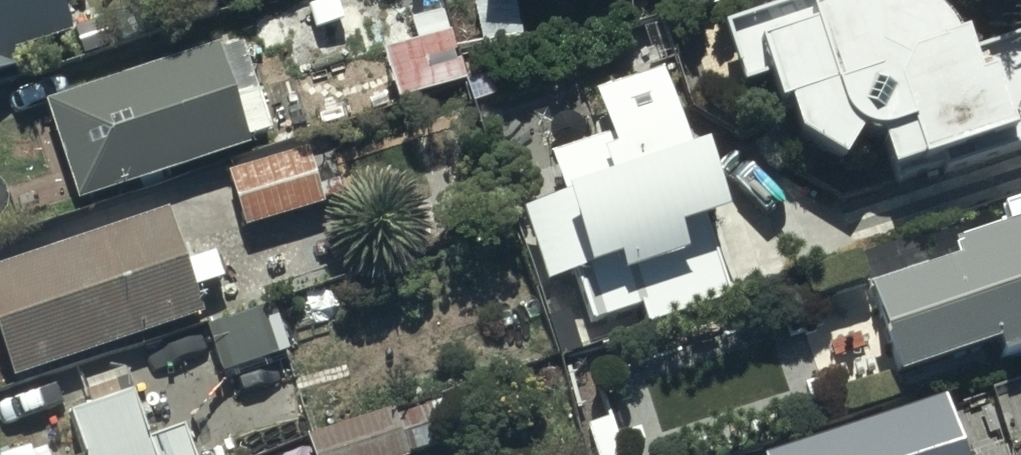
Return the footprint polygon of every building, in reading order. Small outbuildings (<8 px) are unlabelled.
[(73,26),(65,0),(0,0),(0,66),(13,62),(8,47),(73,26)] [(712,22),(732,86),(758,79),(768,112),(780,109),(788,137),(837,166),(854,135),(865,142),(875,143),(886,178),(1005,140),(1008,148),(1020,144),(1020,32),(968,47),(965,35),(961,24),(946,11),(934,1),(933,0),(785,0),(712,22)] [(407,20),(413,40),(376,52),(392,102),(462,80),(440,10),(407,20)] [(44,95),(74,192),(250,139),(247,131),(269,125),(242,34),(44,95)] [(654,84),(588,103),(601,146),(544,165),(558,206),(520,219),(543,293),(585,280),(609,273),(614,288),(676,268),(669,246),(717,231),(686,150),(675,155),(654,84)] [(305,156),(221,182),(239,238),(322,212),(305,156)] [(865,280),(893,366),(994,334),(1000,351),(1020,345),(1020,212),(947,235),(953,252),(865,280)] [(0,279),(0,386),(2,393),(192,324),(160,226),(0,279)] [(270,311),(201,334),(215,377),(285,355),(270,311)] [(754,454),(961,454),(942,394),(754,454)] [(302,445),(305,454),(432,454),(468,443),(452,396),(302,445)] [(57,430),(66,454),(181,454),(177,442),(141,454),(124,407),(57,430)]
